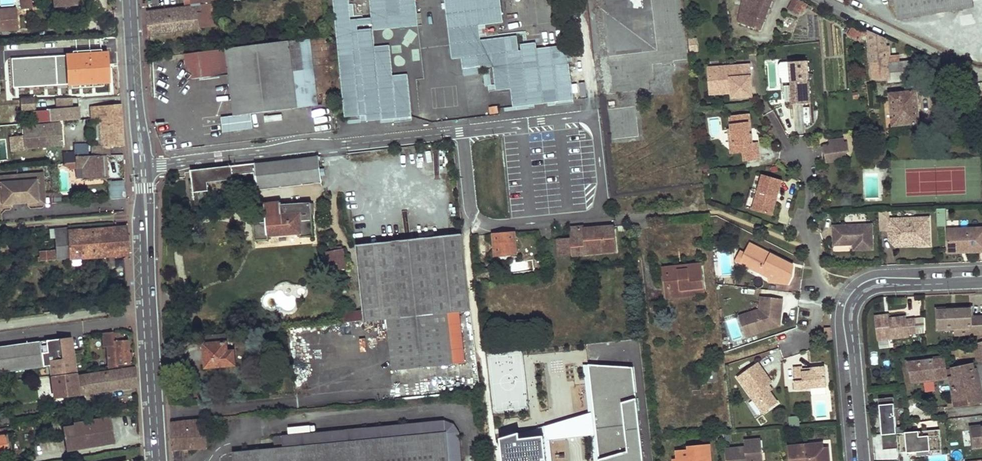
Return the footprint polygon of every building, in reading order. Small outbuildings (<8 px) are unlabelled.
[(54,6),(58,6),(58,9),(74,8),(74,4),(77,5),(77,0),(54,0),(54,6)] [(339,13),(340,24),(342,47),(345,83),(348,114),(368,112),(369,118),(414,114),(411,77),(396,79),(392,42),(377,44),(375,27),(375,21),(360,22),(359,17),(359,12),(352,12),(351,0),(338,0),(339,13)] [(374,10),(419,6),(418,0),(373,0),(374,10)] [(529,90),(545,88),(546,100),(576,96),(575,84),(574,78),(572,60),(541,64),(539,46),(538,40),(524,42),(525,48),(521,48),(519,33),(483,37),(481,22),(506,19),(504,0),(448,0),(452,26),(456,56),(465,54),(466,67),(487,64),(496,63),(499,87),(514,85),(515,92),(515,98),(530,96),(529,90)] [(739,23),(760,30),(771,0),(744,0),(739,23)] [(789,9),(798,14),(803,6),(806,8),(808,4),(800,0),(794,0),(789,9)] [(898,18),(973,6),(972,0),(890,0),(891,6),(895,5),(898,18)] [(200,4),(203,27),(217,25),(213,3),(200,4)] [(148,11),(151,34),(203,27),(200,4),(192,5),(148,11)] [(374,10),(359,12),(359,17),(374,16),(375,21),(375,27),(420,18),(419,6),(374,10)] [(7,8),(1,8),(2,28),(21,28),(20,13),(8,14),(7,8)] [(856,28),(853,35),(859,38),(862,31),(856,28)] [(889,78),(889,82),(927,79),(925,60),(904,60),(903,51),(891,52),(890,44),(887,44),(887,37),(871,30),(875,80),(889,78)] [(250,112),(298,106),(293,69),(306,67),(302,40),(301,37),(184,53),(187,79),(229,74),(234,115),(221,117),(223,131),(252,128),(250,112)] [(326,37),(302,40),(306,67),(315,66),(316,67),(329,66),(326,37)] [(697,38),(689,39),(690,52),(698,51),(697,38)] [(569,42),(539,46),(541,64),(572,60),(569,42)] [(788,103),(809,102),(807,58),(777,59),(778,84),(787,83),(788,103)] [(91,63),(41,64),(43,90),(93,88),(91,63)] [(752,96),(750,65),(717,68),(717,73),(710,73),(711,94),(728,93),(728,90),(733,90),(733,92),(733,97),(752,96)] [(293,69),(298,106),(320,102),(316,67),(315,66),(306,67),(293,69)] [(472,116),(487,114),(502,112),(501,106),(486,108),(485,102),(482,78),(467,79),(472,116)] [(530,96),(515,98),(485,102),(486,108),(501,106),(546,100),(545,88),(529,90),(530,96)] [(887,115),(888,127),(920,123),(918,90),(885,94),(886,106),(883,107),(884,115),(887,115)] [(34,100),(22,101),(22,111),(35,110),(34,100)] [(604,107),(609,136),(639,133),(635,103),(604,107)] [(99,130),(100,142),(110,146),(123,145),(120,104),(91,106),(92,117),(97,117),(97,122),(98,131),(99,130)] [(50,110),(31,111),(32,122),(57,120),(79,119),(78,107),(50,109),(50,110)] [(730,144),(735,143),(737,145),(738,153),(743,153),(744,161),(760,160),(758,142),(753,143),(752,134),(750,134),(749,123),(751,123),(750,114),(730,116),(731,129),(728,129),(730,144)] [(61,125),(79,124),(79,119),(57,120),(57,124),(23,127),(23,136),(24,148),(62,144),(61,125)] [(9,137),(10,149),(24,148),(23,136),(9,137)] [(847,138),(838,139),(841,161),(850,160),(847,138)] [(830,145),(824,145),(826,163),(841,161),(838,139),(829,140),(830,145)] [(75,161),(75,168),(82,167),(83,180),(108,178),(107,156),(111,156),(110,146),(100,142),(91,143),(92,154),(89,154),(75,155),(75,161)] [(89,154),(88,143),(74,144),(74,152),(64,152),(64,162),(75,161),(75,155),(89,154)] [(631,157),(632,164),(667,160),(667,154),(631,157)] [(193,170),(195,192),(209,191),(208,181),(234,177),(233,173),(257,171),(259,188),(322,180),(320,155),(193,170)] [(14,174),(7,175),(7,181),(0,182),(0,204),(9,203),(9,201),(16,200),(14,174)] [(22,174),(14,174),(16,200),(23,200),(24,202),(34,201),(34,199),(41,198),(40,178),(22,180),(22,174)] [(778,198),(783,180),(762,175),(757,191),(752,210),(772,216),(777,201),(774,201),(775,197),(778,198)] [(109,198),(125,198),(124,179),(108,179),(109,198)] [(267,222),(254,224),(256,241),(272,239),(272,235),(302,232),(303,236),(317,235),(316,230),(315,230),(312,202),(282,206),(282,203),(266,205),(267,222)] [(937,210),(937,227),(947,226),(947,209),(937,210)] [(888,219),(888,211),(879,212),(880,231),(889,231),(889,225),(888,219)] [(930,246),(929,217),(894,219),(889,225),(889,231),(895,236),(896,234),(902,239),(902,244),(918,243),(919,246),(930,246)] [(558,238),(560,256),(617,250),(615,225),(586,226),(585,224),(566,226),(566,232),(571,232),(571,237),(558,238)] [(873,249),(872,225),(833,226),(834,245),(854,244),(854,250),(873,249)] [(67,230),(69,257),(130,253),(128,226),(112,227),(113,229),(94,230),(94,229),(79,230),(79,229),(67,230)] [(56,229),(58,258),(69,257),(67,230),(67,228),(56,229)] [(947,229),(948,249),(970,249),(970,252),(981,252),(981,228),(947,229)] [(41,250),(41,255),(38,256),(39,259),(58,258),(56,229),(49,230),(51,249),(41,250)] [(494,232),(495,254),(518,253),(515,231),(494,232)] [(895,236),(889,231),(889,241),(896,247),(919,246),(918,243),(902,244),(902,239),(896,234),(895,236)] [(364,243),(371,318),(391,316),(449,310),(455,309),(462,309),(473,308),(465,234),(465,233),(364,243)] [(334,247),(336,264),(351,262),(349,244),(334,247)] [(772,255),(750,244),(745,254),(749,257),(745,265),(770,278),(770,282),(788,284),(789,276),(792,276),(793,265),(778,258),(777,260),(771,257),(772,255)] [(749,257),(745,254),(741,263),(745,265),(749,257)] [(484,270),(484,263),(476,264),(477,277),(490,276),(490,269),(484,270)] [(679,265),(663,267),(666,282),(668,282),(670,293),(682,292),(681,289),(691,287),(691,290),(696,290),(705,289),(702,263),(689,264),(689,266),(680,268),(679,265)] [(670,293),(666,294),(667,299),(697,295),(696,290),(691,290),(691,287),(681,289),(682,292),(670,293)] [(783,299),(761,297),(759,309),(746,314),(752,332),(770,326),(771,329),(780,326),(778,321),(779,315),(781,315),(783,299)] [(919,301),(907,301),(907,316),(919,316),(919,301)] [(454,361),(467,360),(462,309),(455,309),(449,310),(454,361)] [(939,310),(940,328),(957,327),(957,335),(981,334),(981,317),(971,317),(971,309),(939,310)] [(396,367),(454,361),(449,310),(391,316),(396,367)] [(357,312),(358,320),(367,319),(366,311),(357,312)] [(350,312),(351,320),(358,320),(357,312),(350,312)] [(752,332),(746,314),(740,316),(747,337),(771,329),(770,326),(752,332)] [(890,318),(875,320),(878,341),(909,337),(908,335),(926,332),(925,317),(907,319),(906,316),(890,318)] [(108,346),(109,368),(118,367),(118,364),(130,363),(129,339),(124,339),(124,332),(112,333),(113,341),(115,341),(116,345),(108,346)] [(204,335),(207,367),(236,364),(235,350),(230,351),(228,333),(204,335)] [(72,337),(37,341),(37,344),(41,344),(41,346),(48,345),(49,357),(69,354),(68,340),(72,340),(72,337)] [(72,340),(68,340),(69,354),(49,357),(48,345),(41,346),(41,344),(37,344),(37,341),(0,346),(0,372),(41,367),(40,366),(48,365),(50,377),(74,373),(76,373),(72,340)] [(944,357),(911,362),(913,380),(946,375),(947,379),(951,379),(951,376),(950,372),(951,372),(950,366),(946,367),(944,357)] [(772,383),(758,363),(738,377),(763,413),(778,403),(770,392),(767,387),(769,385),(772,383)] [(505,460),(550,460),(548,439),(599,435),(601,460),(645,460),(634,367),(590,365),(595,412),(502,439),(505,460)] [(973,365),(951,369),(952,374),(974,370),(973,365)] [(74,377),(77,394),(137,385),(137,378),(136,367),(74,377)] [(802,368),(794,368),(796,389),(827,386),(825,367),(811,368),(812,372),(803,373),(803,369),(802,368)] [(951,376),(951,379),(954,397),(955,406),(981,402),(981,401),(974,370),(952,374),(952,375),(951,376)] [(50,382),(52,391),(53,398),(77,394),(74,377),(74,373),(50,377),(50,382)] [(718,381),(703,381),(703,390),(719,390),(718,381)] [(40,382),(41,393),(52,391),(50,382),(44,383),(44,382),(40,382)] [(880,397),(881,447),(895,447),(895,397),(880,397)] [(1,416),(2,424),(9,423),(7,415),(1,416)] [(110,418),(104,419),(108,444),(114,443),(110,418)] [(235,452),(235,460),(449,460),(449,457),(462,456),(460,432),(454,422),(444,418),(285,435),(286,447),(235,452)] [(63,432),(66,451),(108,444),(104,419),(67,425),(67,431),(63,432)] [(194,420),(196,448),(207,448),(205,419),(194,420)] [(172,436),(173,450),(196,448),(194,420),(171,421),(172,436)] [(973,429),(975,446),(981,445),(981,428),(973,429)] [(905,451),(940,450),(940,429),(904,430),(905,451)] [(6,434),(0,435),(0,456),(10,455),(9,452),(12,451),(10,441),(8,441),(6,434)] [(725,449),(726,460),(763,460),(762,448),(756,448),(755,439),(745,440),(745,447),(725,449)] [(789,446),(791,460),(829,460),(828,448),(823,448),(823,443),(789,446)] [(689,447),(689,450),(677,451),(677,460),(678,460),(711,460),(710,445),(689,447)]
